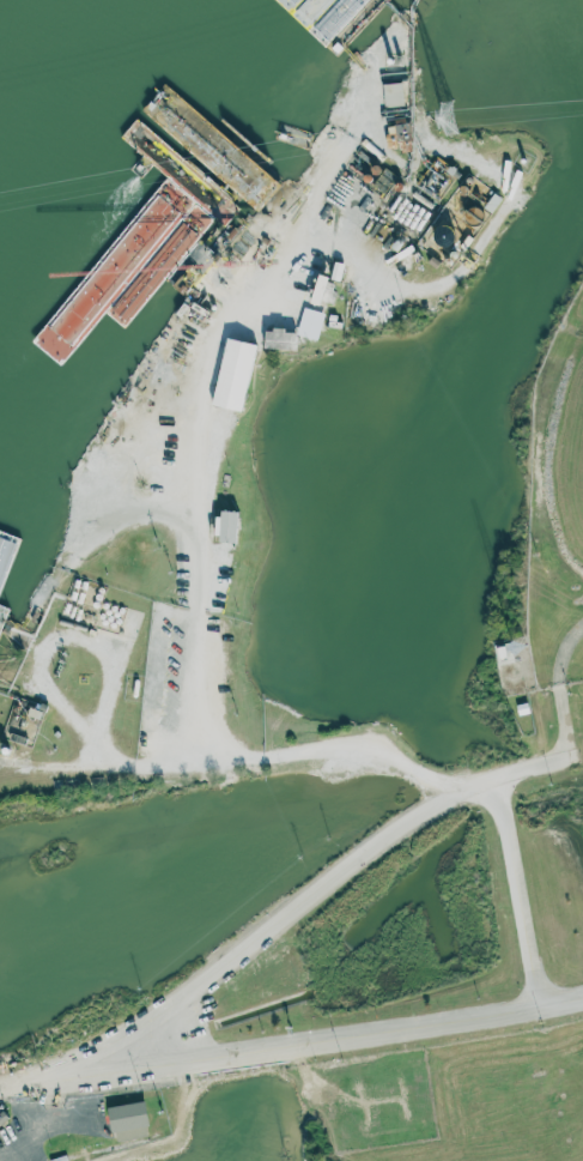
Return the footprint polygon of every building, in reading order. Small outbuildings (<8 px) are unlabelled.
[(405,103),(401,80),(381,84),(384,107),(405,103)] [(330,303),(336,282),(314,274),(305,302),(317,306),(320,300),(330,303)] [(294,350),(294,331),(261,328),(261,347),(294,350)] [(241,411),(254,344),(223,337),(208,405),(241,411)] [(212,539),(232,539),(233,510),(212,510),(212,539)] [(26,703),(23,721),(38,725),(42,708),(26,703)] [(108,1107),(145,1100),(151,1125),(147,1126),(148,1136),(117,1142),(116,1132),(113,1132),(108,1107)] [(1,1127),(0,1125),(0,1115),(4,1112),(11,1119),(1,1127)]
